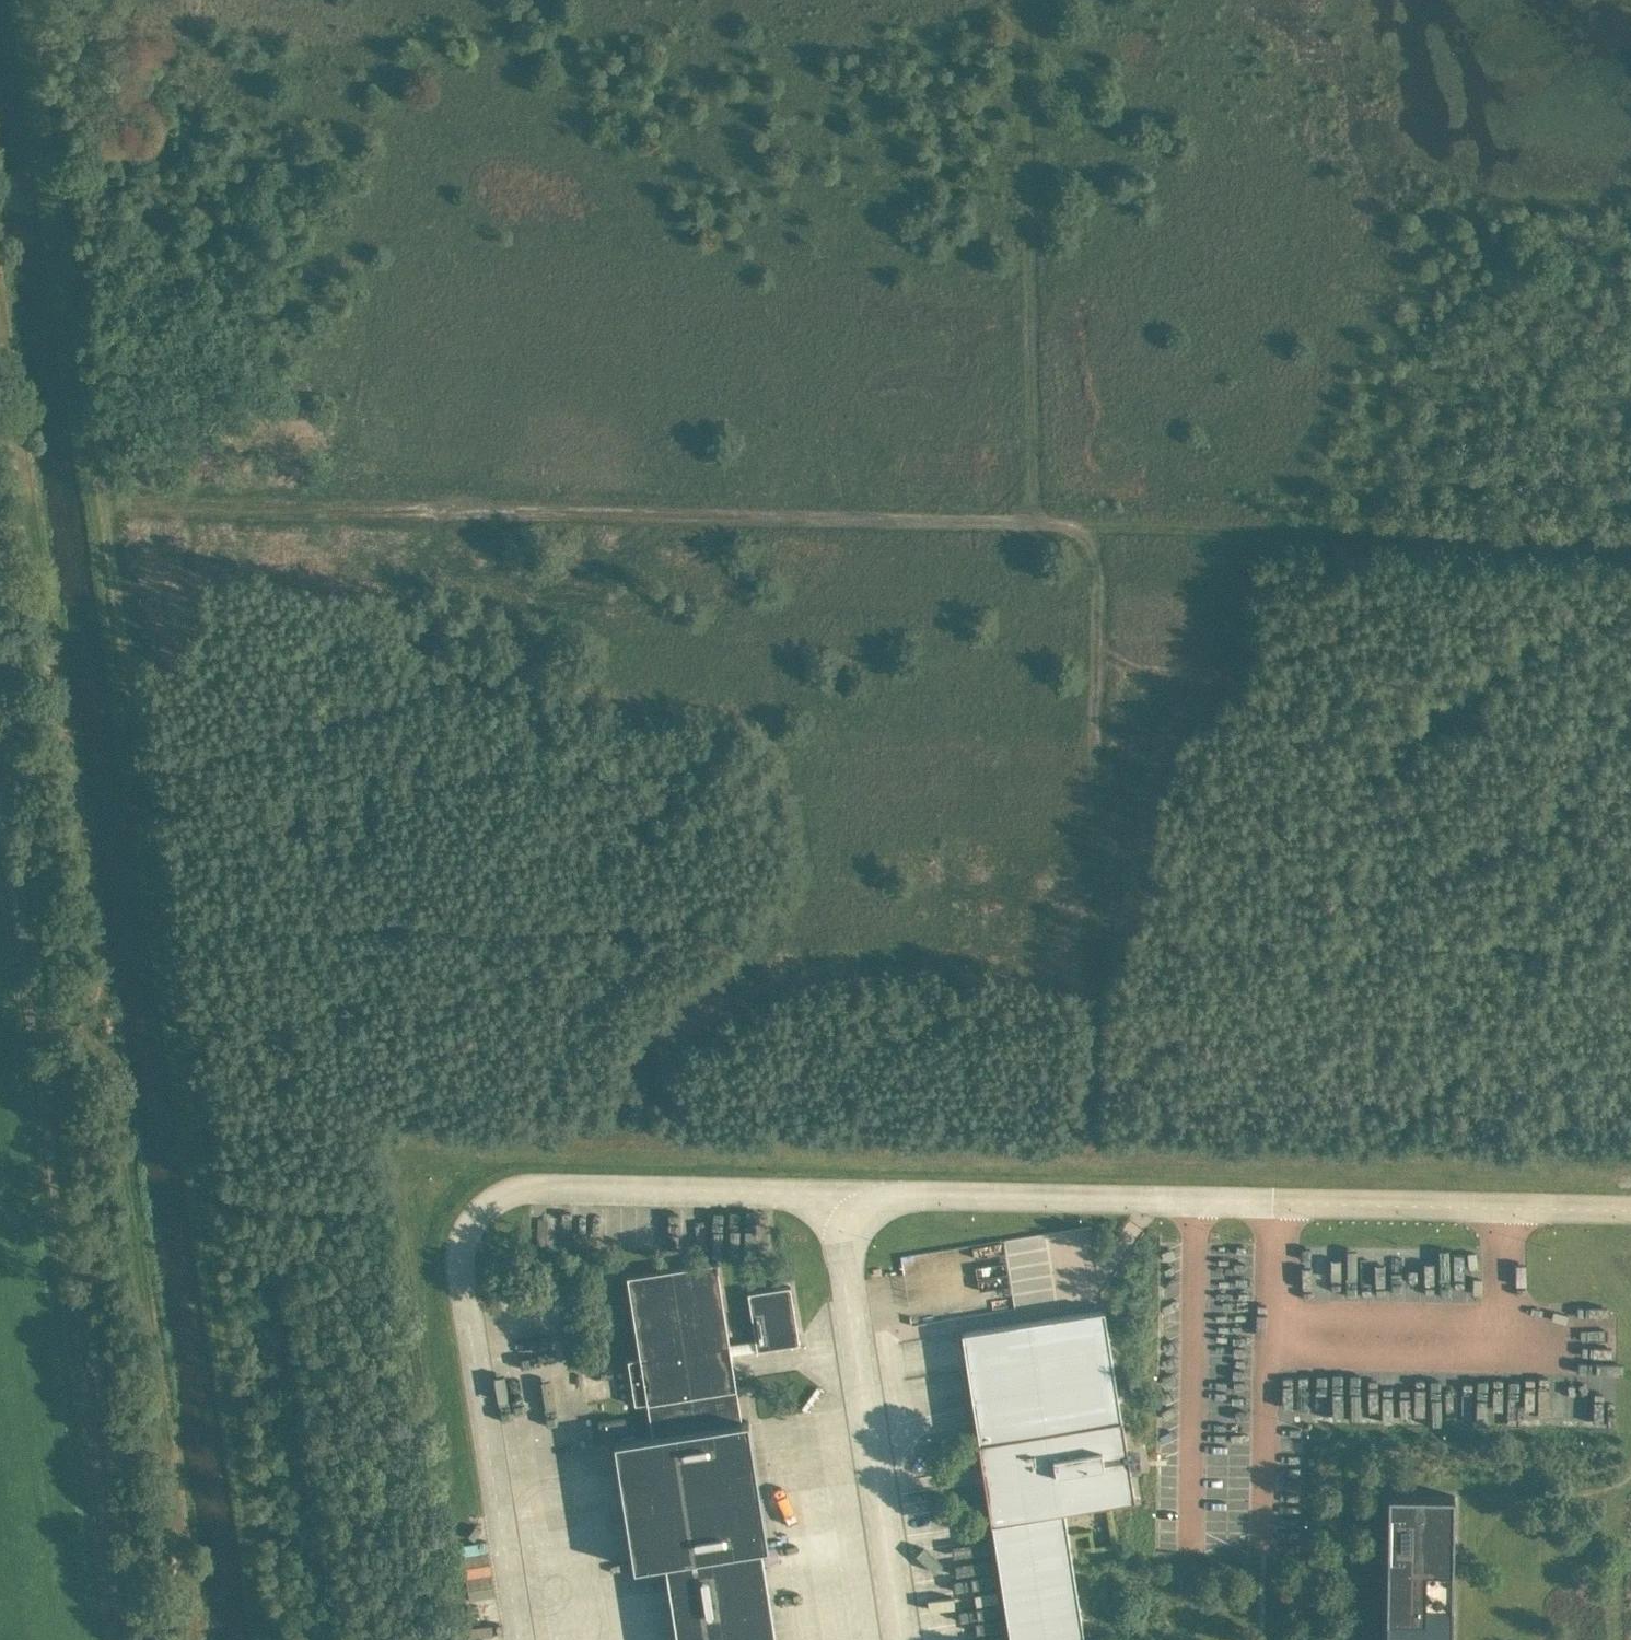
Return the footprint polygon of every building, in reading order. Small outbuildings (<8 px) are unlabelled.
[(114,1016),(104,1012),(100,1013),(103,1035),(107,1034),(116,1027),(114,1016)] [(635,1403),(648,1401),(653,1434),(742,1421),(731,1352),(757,1348),(758,1349),(800,1342),(791,1285),(748,1291),(756,1339),(730,1343),(717,1261),(628,1275),(641,1356),(628,1359),(635,1403)] [(1131,1469),(1123,1417),(1122,1417),(1105,1308),(962,1331),(980,1439),(979,1439),(983,1468),(987,1467),(989,1478),(985,1478),(992,1520),(993,1520),(1012,1639),(1056,1639),(1085,1635),(1065,1509),(1135,1498),(1131,1469)] [(746,1420),(742,1421),(653,1434),(649,1435),(615,1441),(635,1566),(666,1561),(679,1639),(777,1639),(762,1546),(769,1545),(749,1420),(746,1420)] [(1450,1522),(1454,1522),(1455,1494),(1389,1493),(1388,1521),(1392,1521),(1391,1639),(1448,1639),(1450,1522)]
